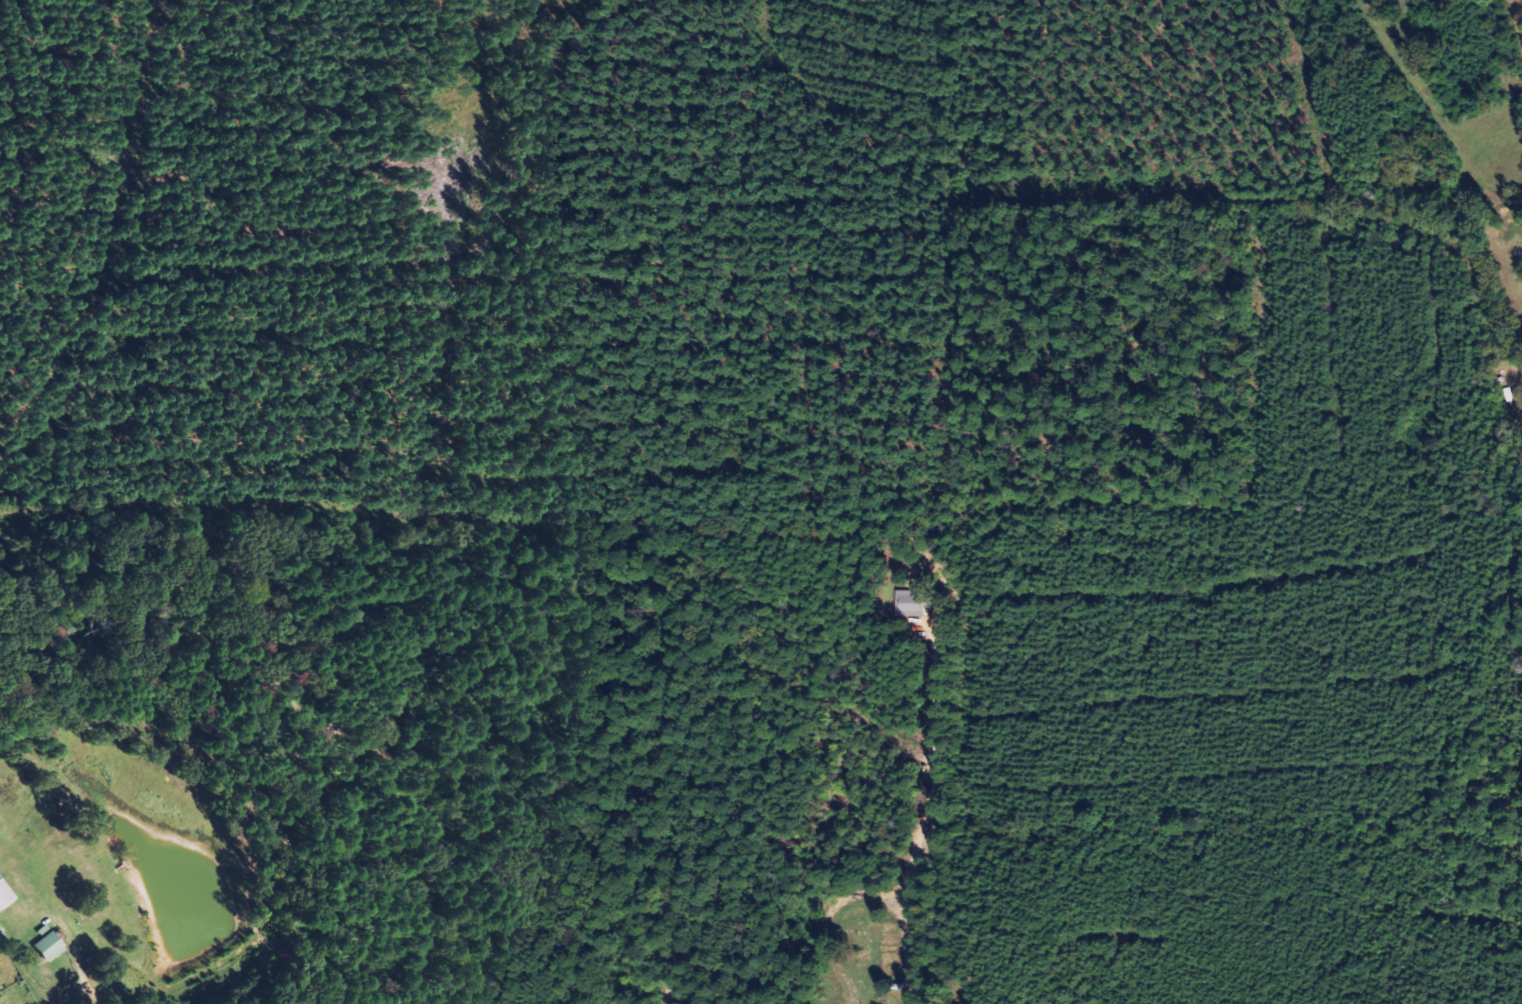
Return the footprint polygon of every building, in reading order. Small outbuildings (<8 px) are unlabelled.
[(18,901),(0,871),(0,912),(18,901)] [(68,950),(55,931),(36,945),(50,963),(68,950)]
